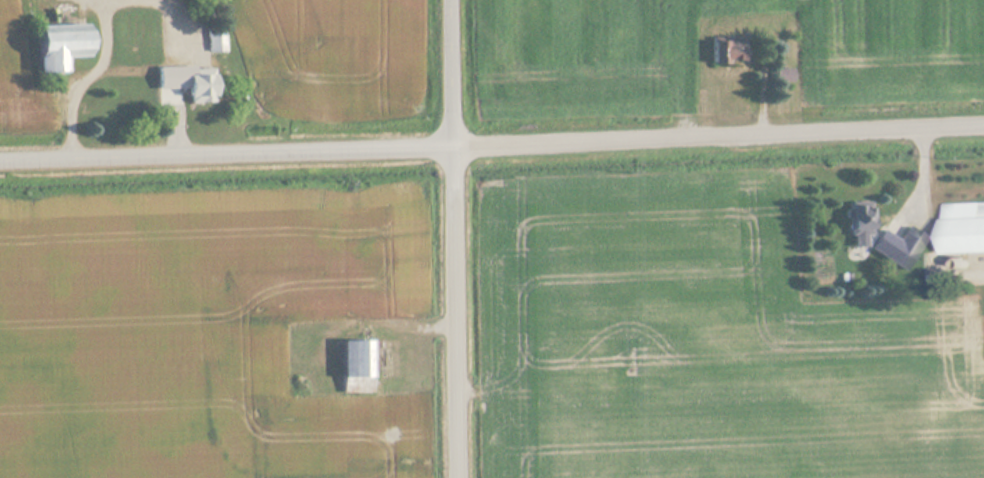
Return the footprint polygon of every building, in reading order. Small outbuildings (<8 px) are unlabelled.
[(39,27),(40,73),(63,72),(63,59),(90,57),(89,25),(39,27)] [(208,52),(224,52),(224,34),(208,34),(208,52)] [(743,64),(742,38),(712,38),(712,64),(743,64)] [(793,83),(793,70),(775,70),(775,83),(793,83)] [(215,103),(215,71),(188,71),(188,103),(215,103)] [(849,235),(871,235),(871,203),(849,203),(849,235)] [(950,203),(951,252),(983,251),(983,203),(950,203)] [(904,271),(925,236),(907,226),(899,239),(882,229),(869,250),(904,271)] [(343,340),(343,378),(371,378),(371,340),(343,340)]
